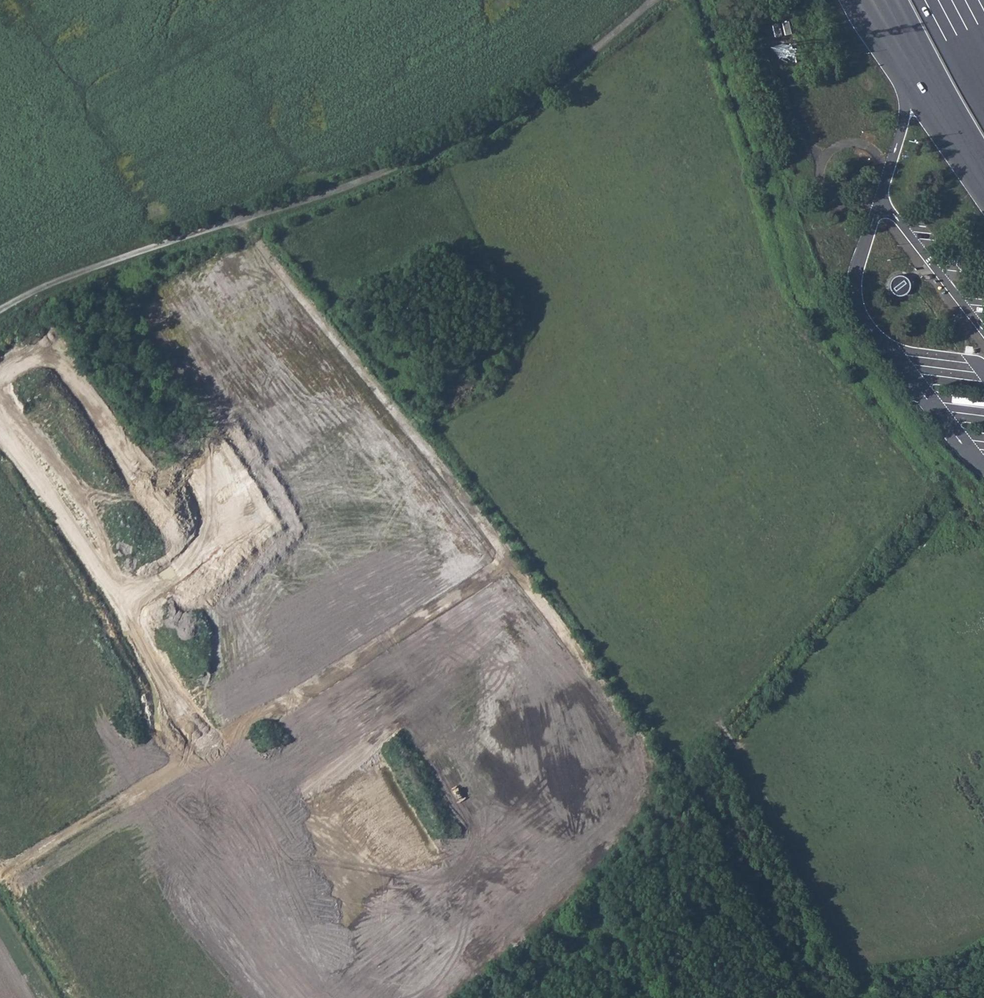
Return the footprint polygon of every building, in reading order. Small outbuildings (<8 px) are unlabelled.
[(775,36),(792,33),(789,20),(772,23),(775,36)] [(904,278),(895,277),(888,284),(888,293),(894,298),(904,298),(909,292),(909,284),(904,278)]
